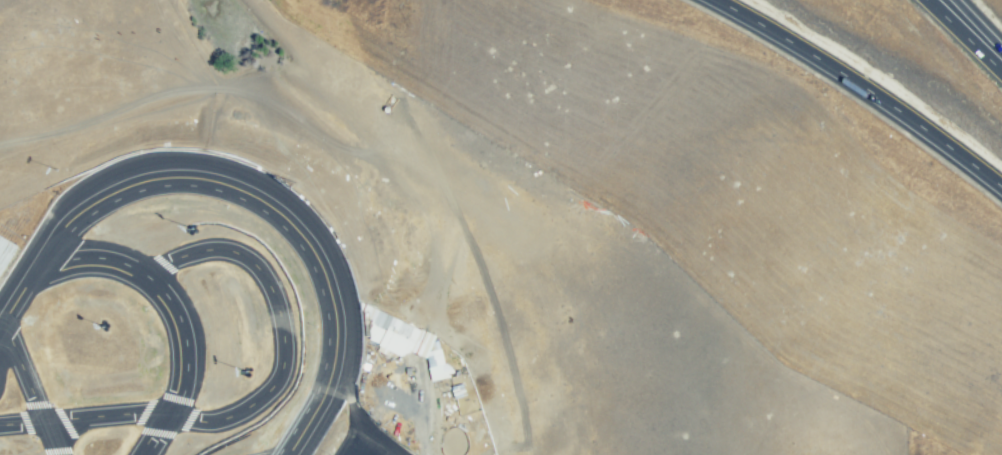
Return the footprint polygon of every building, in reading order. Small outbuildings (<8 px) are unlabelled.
[(19,250),(0,237),(0,280),(19,250)] [(426,357),(436,334),(378,310),(367,339),(406,355),(408,350),(426,357)]
